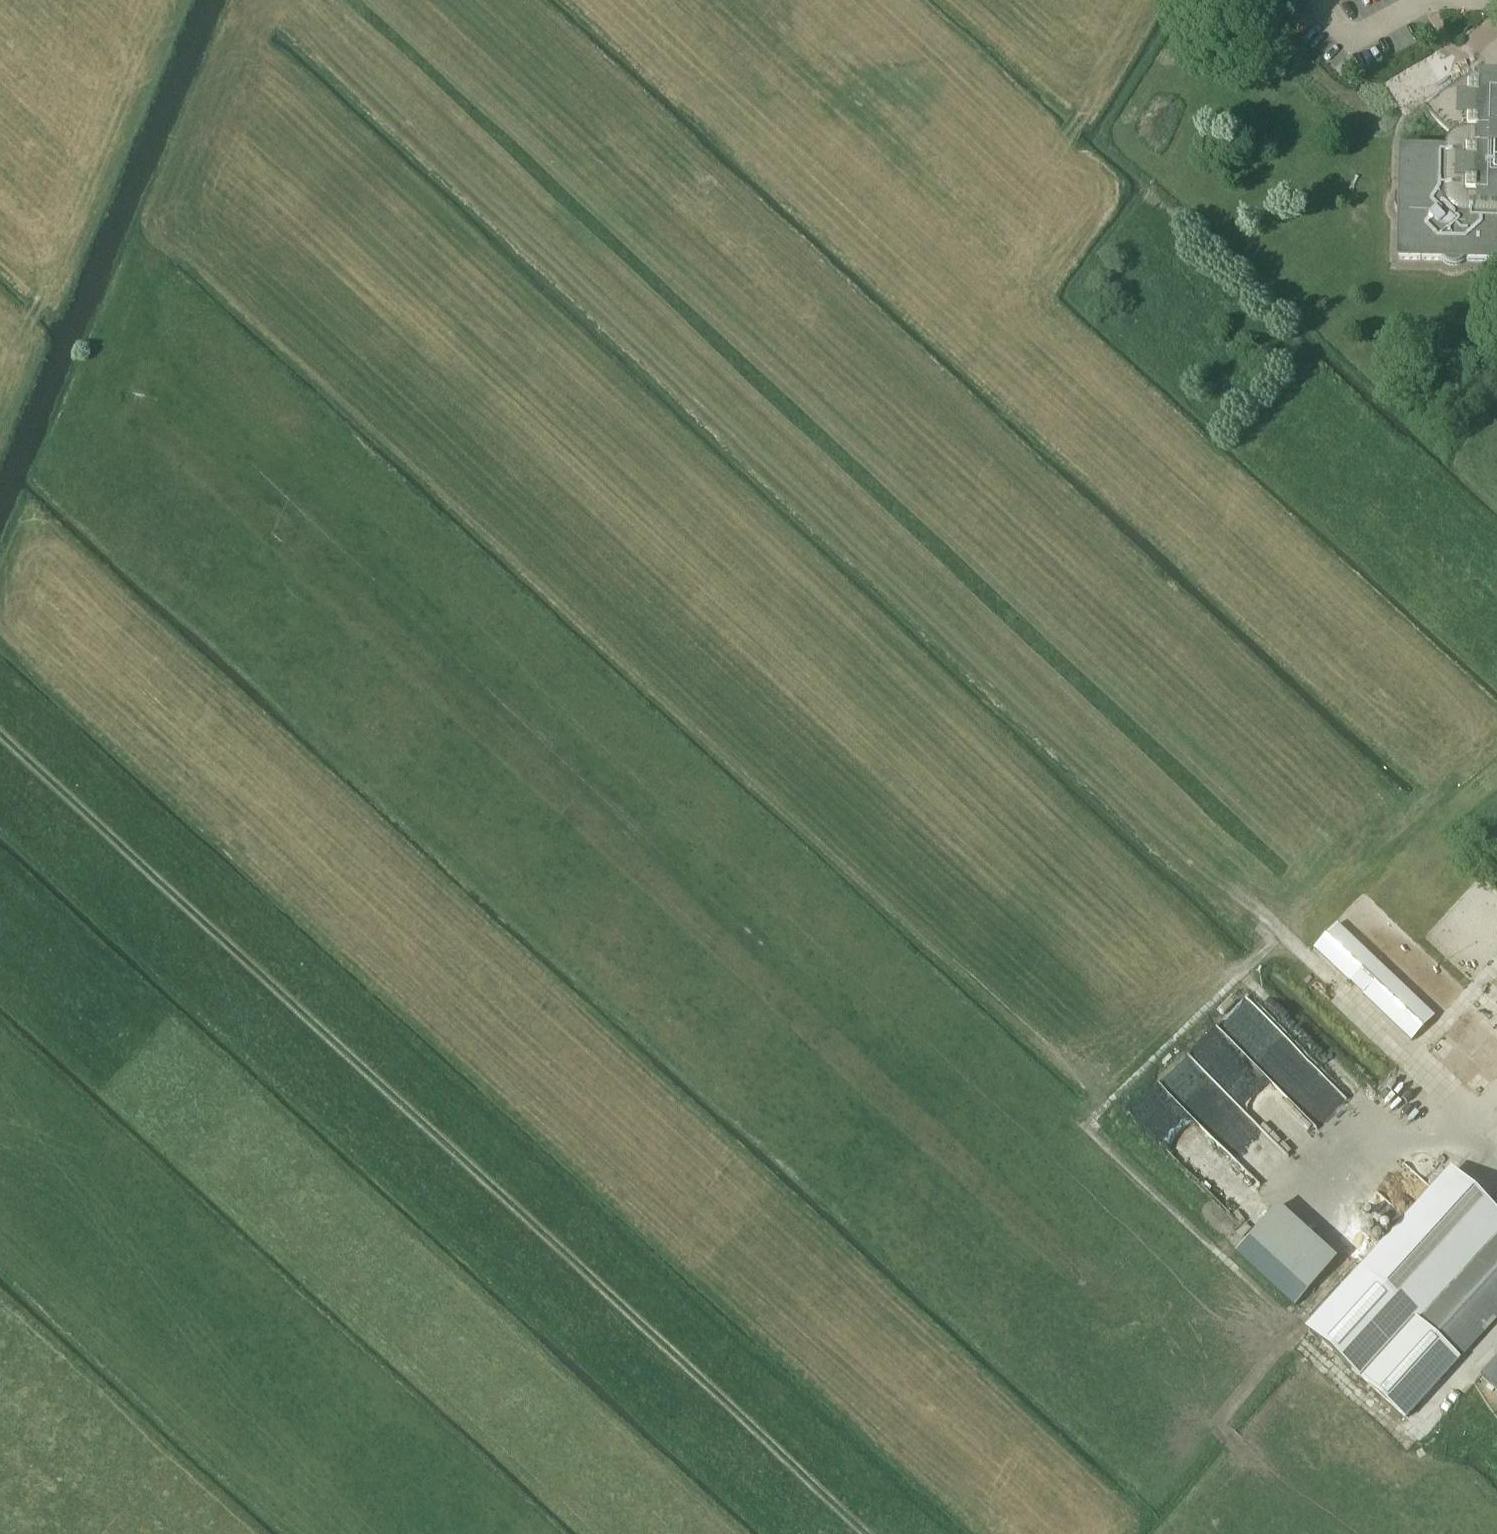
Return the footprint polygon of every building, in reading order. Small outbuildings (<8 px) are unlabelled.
[(1390,82),(1399,98),(1432,79),(1423,63),(1390,82)] [(1470,87),(1469,129),(1464,129),(1460,130),(1454,133),(1451,136),(1449,139),(1449,140),(1448,141),(1447,144),(1445,151),(1402,150),(1400,259),(1441,261),(1445,264),(1448,265),(1452,266),(1457,265),(1460,264),(1465,261),(1496,262),(1496,87),(1470,87)] [(1361,1268),(1414,1317),(1361,1376),(1405,1416),(1407,1417),(1460,1359),(1496,1319),(1496,1210),(1483,1197),(1451,1168),(1361,1268)] [(1279,1205),(1249,1238),(1307,1291),(1337,1259),(1279,1205)] [(1482,1376),(1496,1391),(1496,1360),(1482,1376)]
